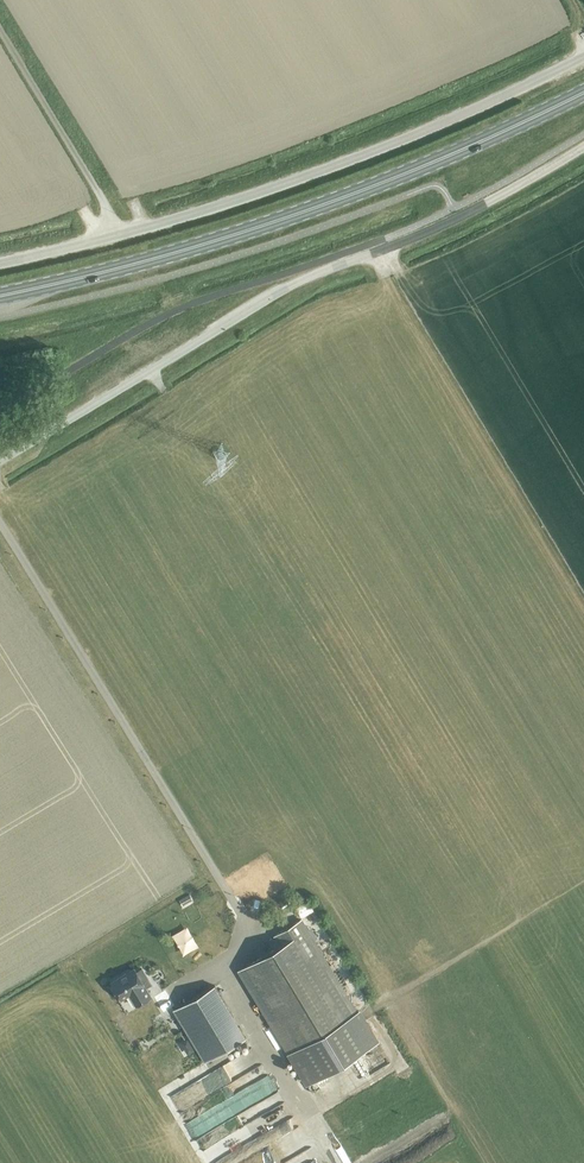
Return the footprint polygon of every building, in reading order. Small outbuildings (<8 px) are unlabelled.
[(296,906),(296,907),(301,916),(313,909),(307,900),(296,906)] [(281,945),(239,970),(308,1085),(376,1044),(300,919),(275,935),(281,945)] [(134,968),(111,982),(114,987),(112,988),(117,995),(118,994),(121,999),(129,994),(136,1005),(151,996),(145,987),(150,984),(140,967),(135,970),(134,968)] [(215,985),(173,1010),(204,1062),(246,1037),(215,985)]
